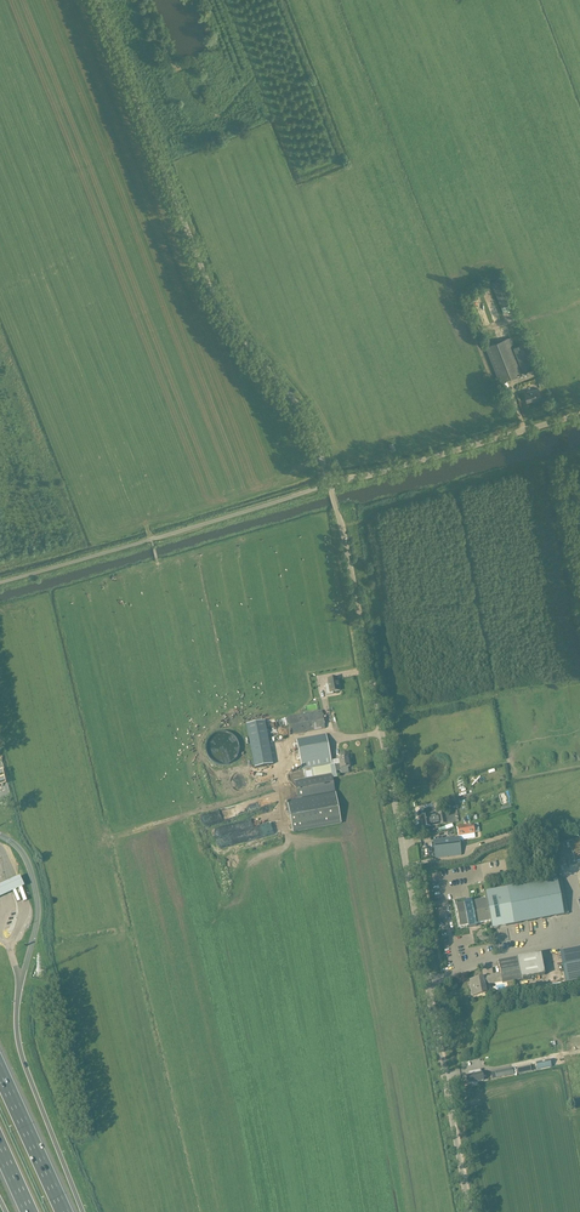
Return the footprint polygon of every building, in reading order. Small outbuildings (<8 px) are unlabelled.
[(486,347),(500,382),(522,373),(511,344),(513,343),(511,337),(508,338),(508,337),(486,347)] [(525,392),(527,402),(541,398),(538,388),(525,392)] [(333,692),(339,691),(337,678),(328,680),(328,685),(325,685),(327,695),(333,694),(333,692)] [(322,711),(287,718),(290,735),(325,728),(322,711)] [(246,724),(253,768),(272,765),(265,721),(246,724)] [(350,767),(348,758),(349,757),(348,752),(340,754),(341,759),(331,761),(326,735),(297,740),(303,771),(317,768),(318,775),(341,771),(342,774),(349,773),(348,768),(350,767)] [(257,782),(274,778),(271,768),(255,772),(257,782)] [(341,824),(336,798),(332,774),(295,781),(298,800),(288,802),(290,819),(293,832),(341,824)] [(459,822),(456,810),(436,813),(436,814),(430,815),(430,816),(421,818),(423,828),(439,825),(439,826),(459,822)] [(246,829),(273,822),(271,815),(244,822),(246,829)] [(457,827),(458,834),(459,836),(475,834),(473,824),(471,824),(457,827)] [(462,855),(461,849),(460,838),(433,841),(435,858),(462,855)] [(5,896),(10,894),(15,891),(21,888),(25,887),(20,877),(17,878),(11,881),(5,884),(0,886),(0,898),(5,896)] [(558,879),(514,887),(486,893),(487,900),(472,903),(471,902),(463,903),(464,905),(456,906),(460,928),(468,927),(468,929),(476,927),(476,924),(491,921),(492,929),(565,915),(558,879)] [(486,994),(485,985),(503,981),(503,983),(539,976),(535,955),(499,962),(501,974),(483,978),(470,980),(473,996),(486,994)] [(551,1067),(549,1060),(536,1063),(537,1069),(551,1067)] [(512,1068),(495,1072),(497,1079),(514,1075),(512,1068)] [(470,1072),(471,1075),(466,1076),(468,1084),(473,1083),(473,1085),(478,1084),(477,1082),(484,1080),(482,1073),(481,1073),(480,1070),(470,1072)]
